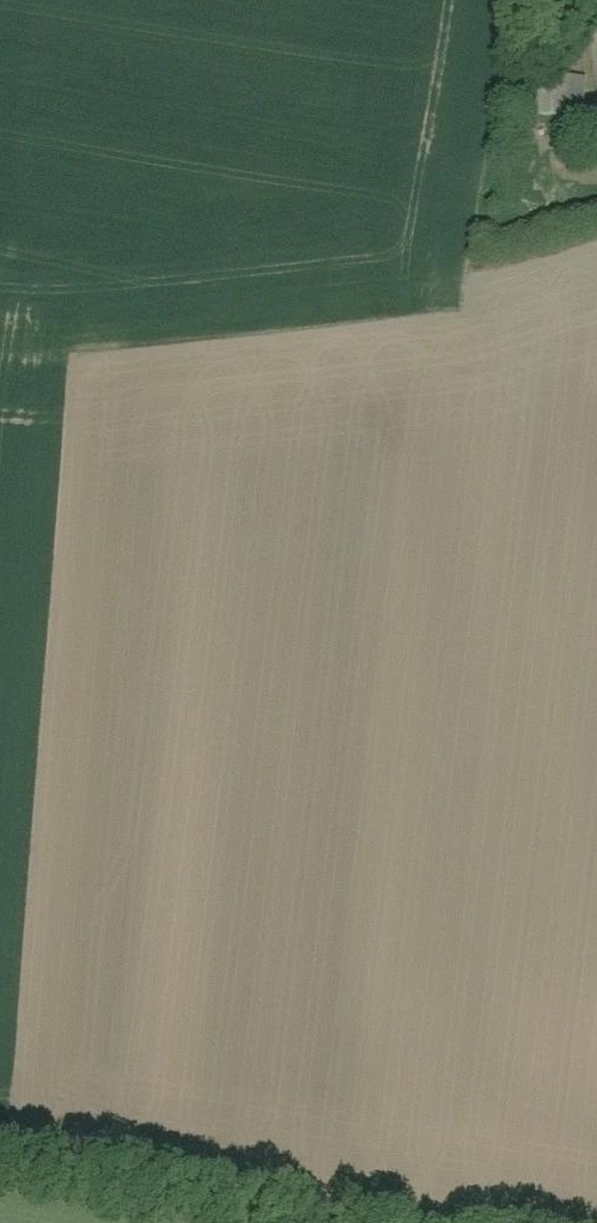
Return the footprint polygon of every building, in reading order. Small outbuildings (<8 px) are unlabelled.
[(540,37),(524,95),(569,108),(585,49),(540,37)]
